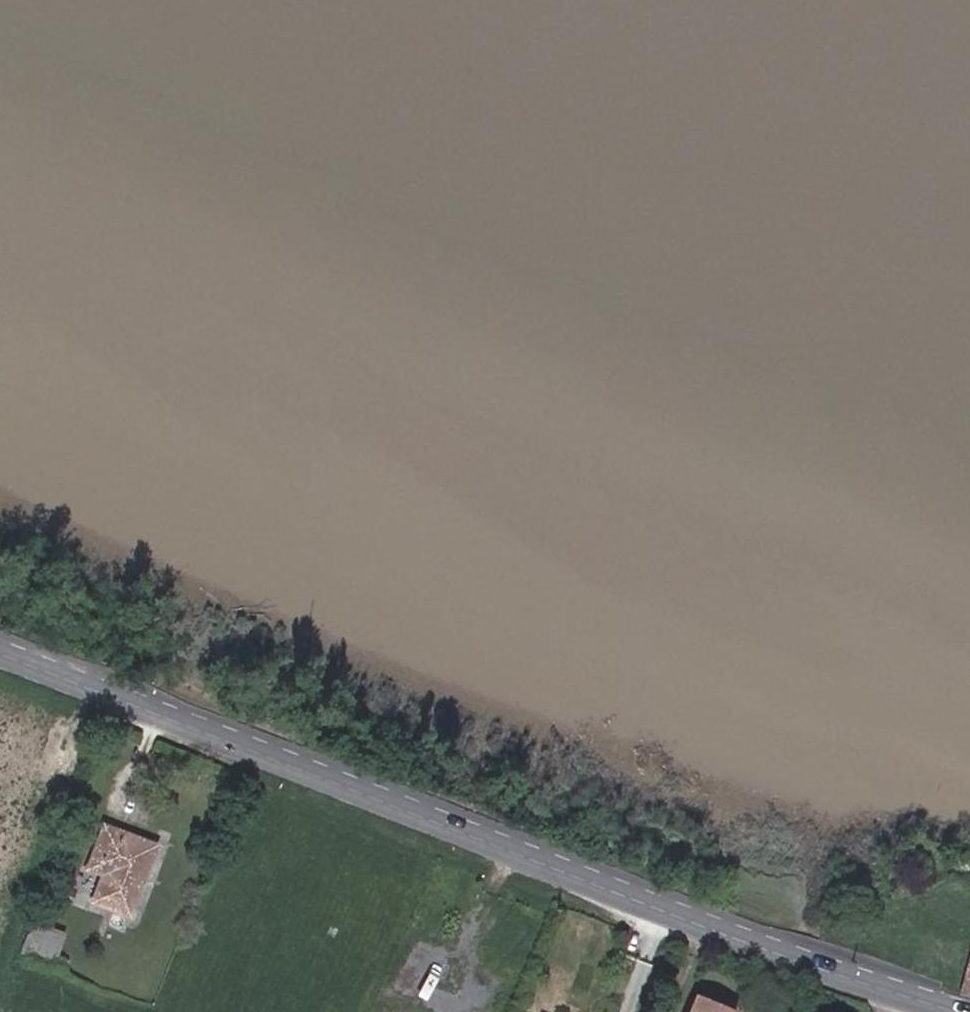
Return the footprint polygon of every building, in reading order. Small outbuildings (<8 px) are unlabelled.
[(138,918),(164,847),(110,827),(99,854),(119,862),(114,877),(104,905),(138,918)] [(94,869),(114,877),(119,862),(99,854),(94,869)] [(55,950),(59,928),(27,922),(23,944),(55,950)] [(962,993),(969,995),(969,966),(962,993)] [(693,1001),(689,1011),(724,1011),(693,1001)]
